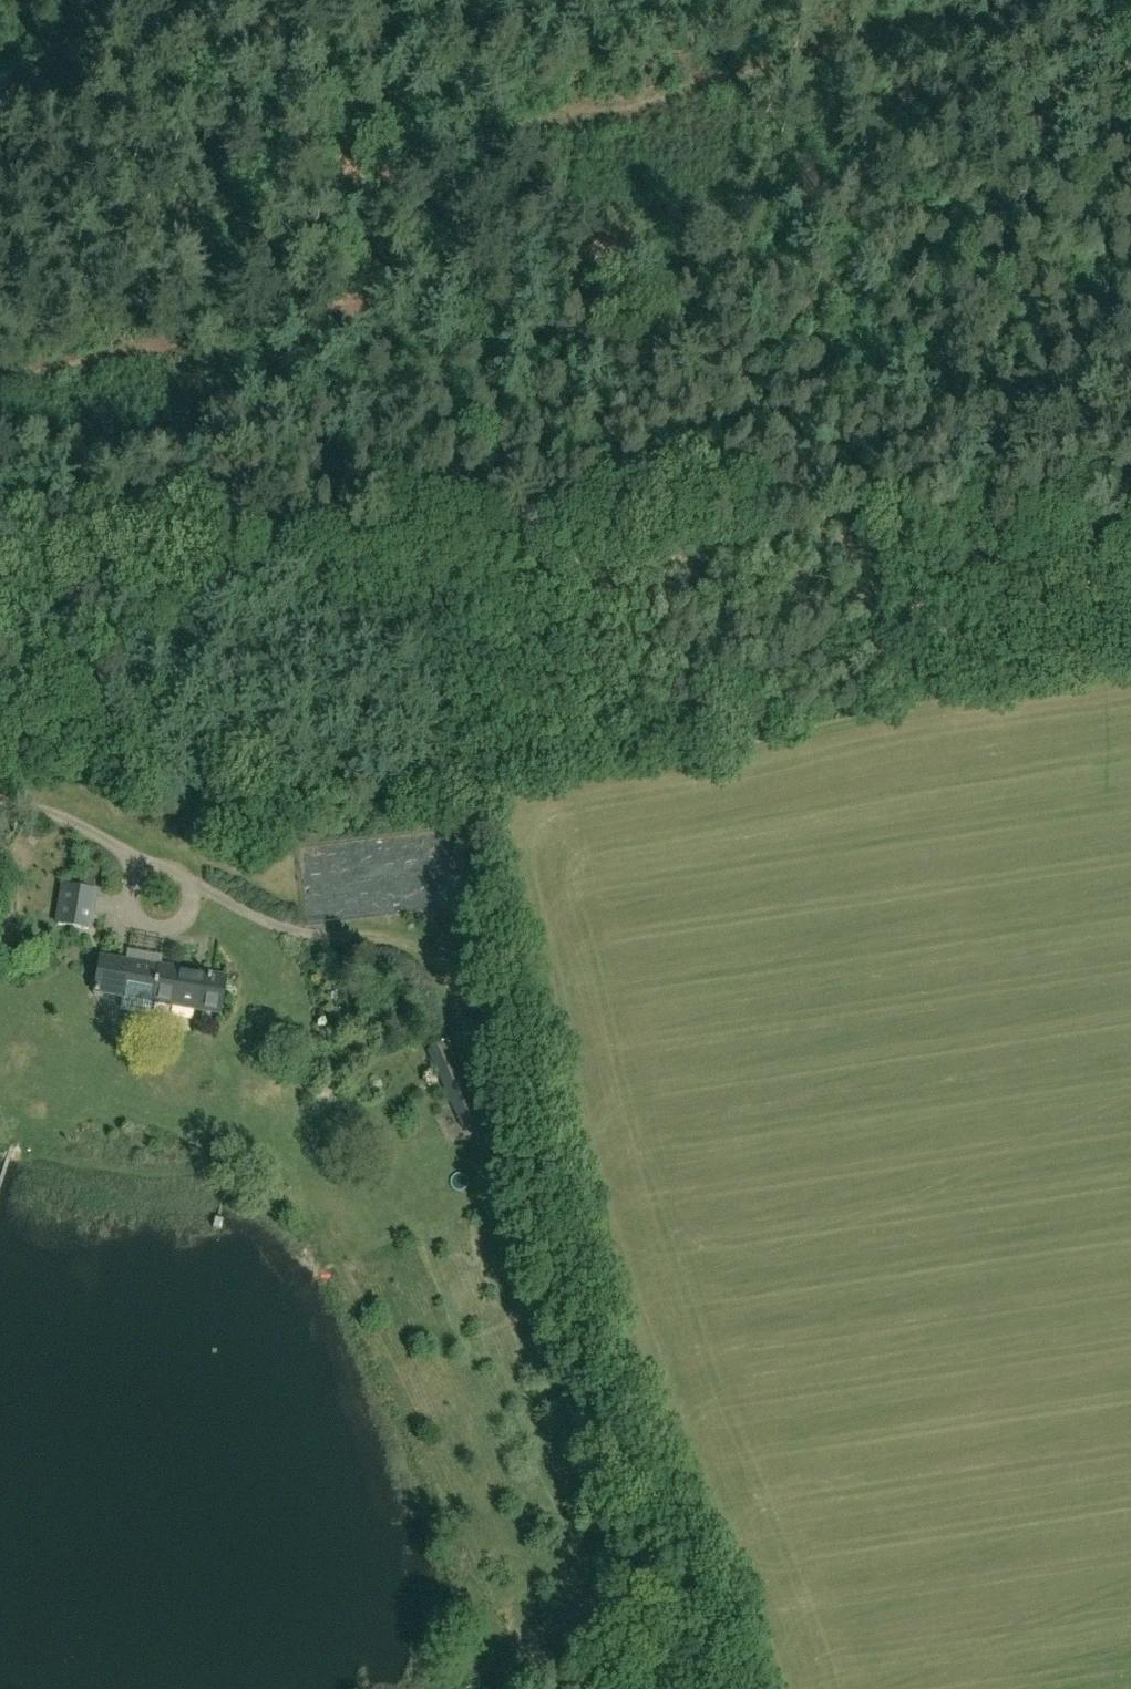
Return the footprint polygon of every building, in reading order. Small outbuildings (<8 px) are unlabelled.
[(57,924),(88,930),(95,890),(64,885),(57,924)] [(121,946),(120,956),(155,958),(156,949),(121,946)] [(130,961),(101,955),(95,991),(122,996),(120,1009),(151,1015),(154,1002),(220,1014),(226,978),(130,961)] [(463,1128),(481,1120),(451,1054),(447,1043),(428,1050),(433,1062),(463,1128)]
